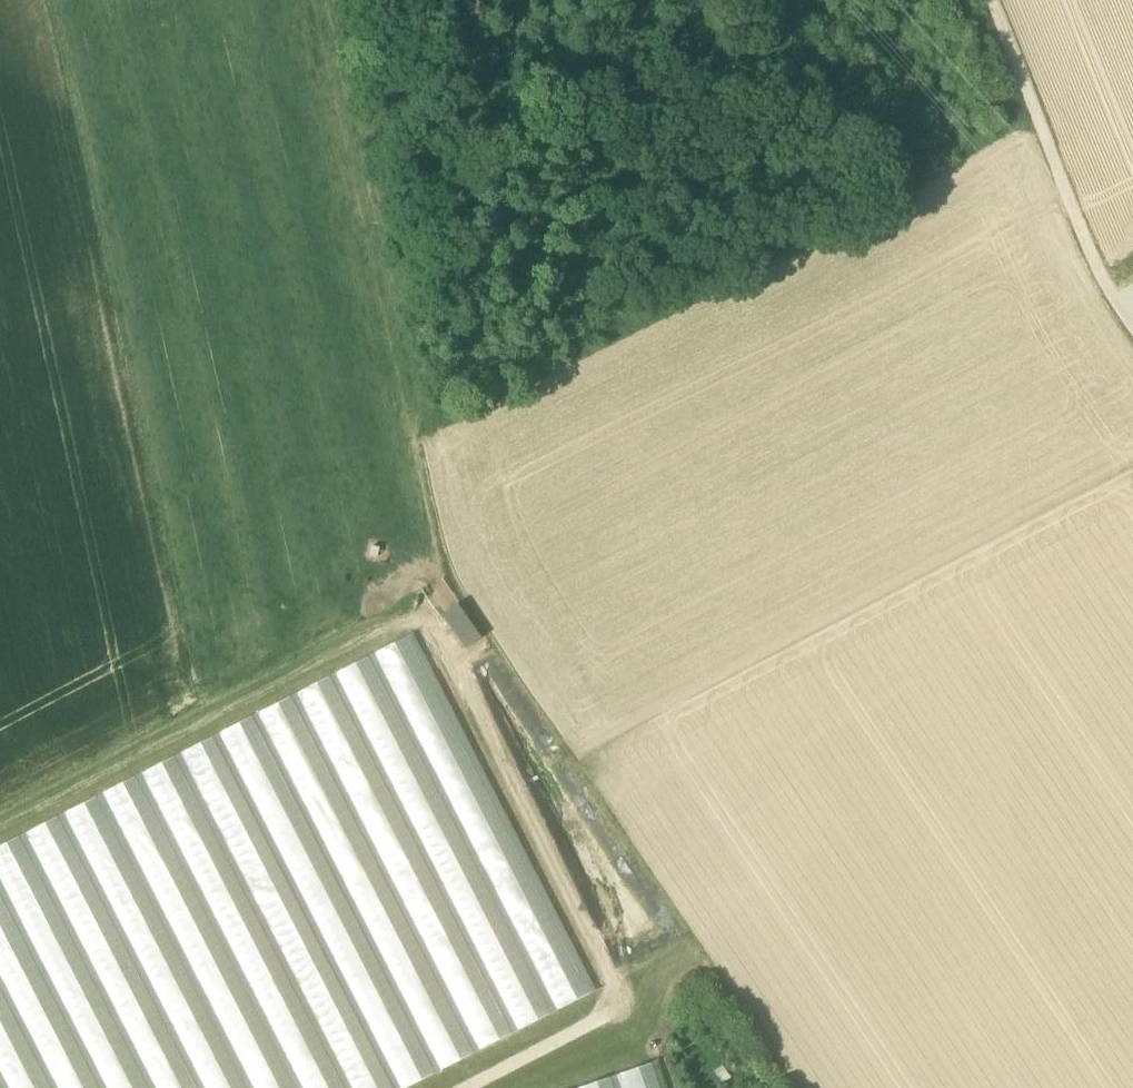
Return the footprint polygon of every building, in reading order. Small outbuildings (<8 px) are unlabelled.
[(604,986),(419,624),(0,840),(0,1087),(405,1087),(604,986)] [(660,1061),(579,1087),(669,1087),(660,1061)]
